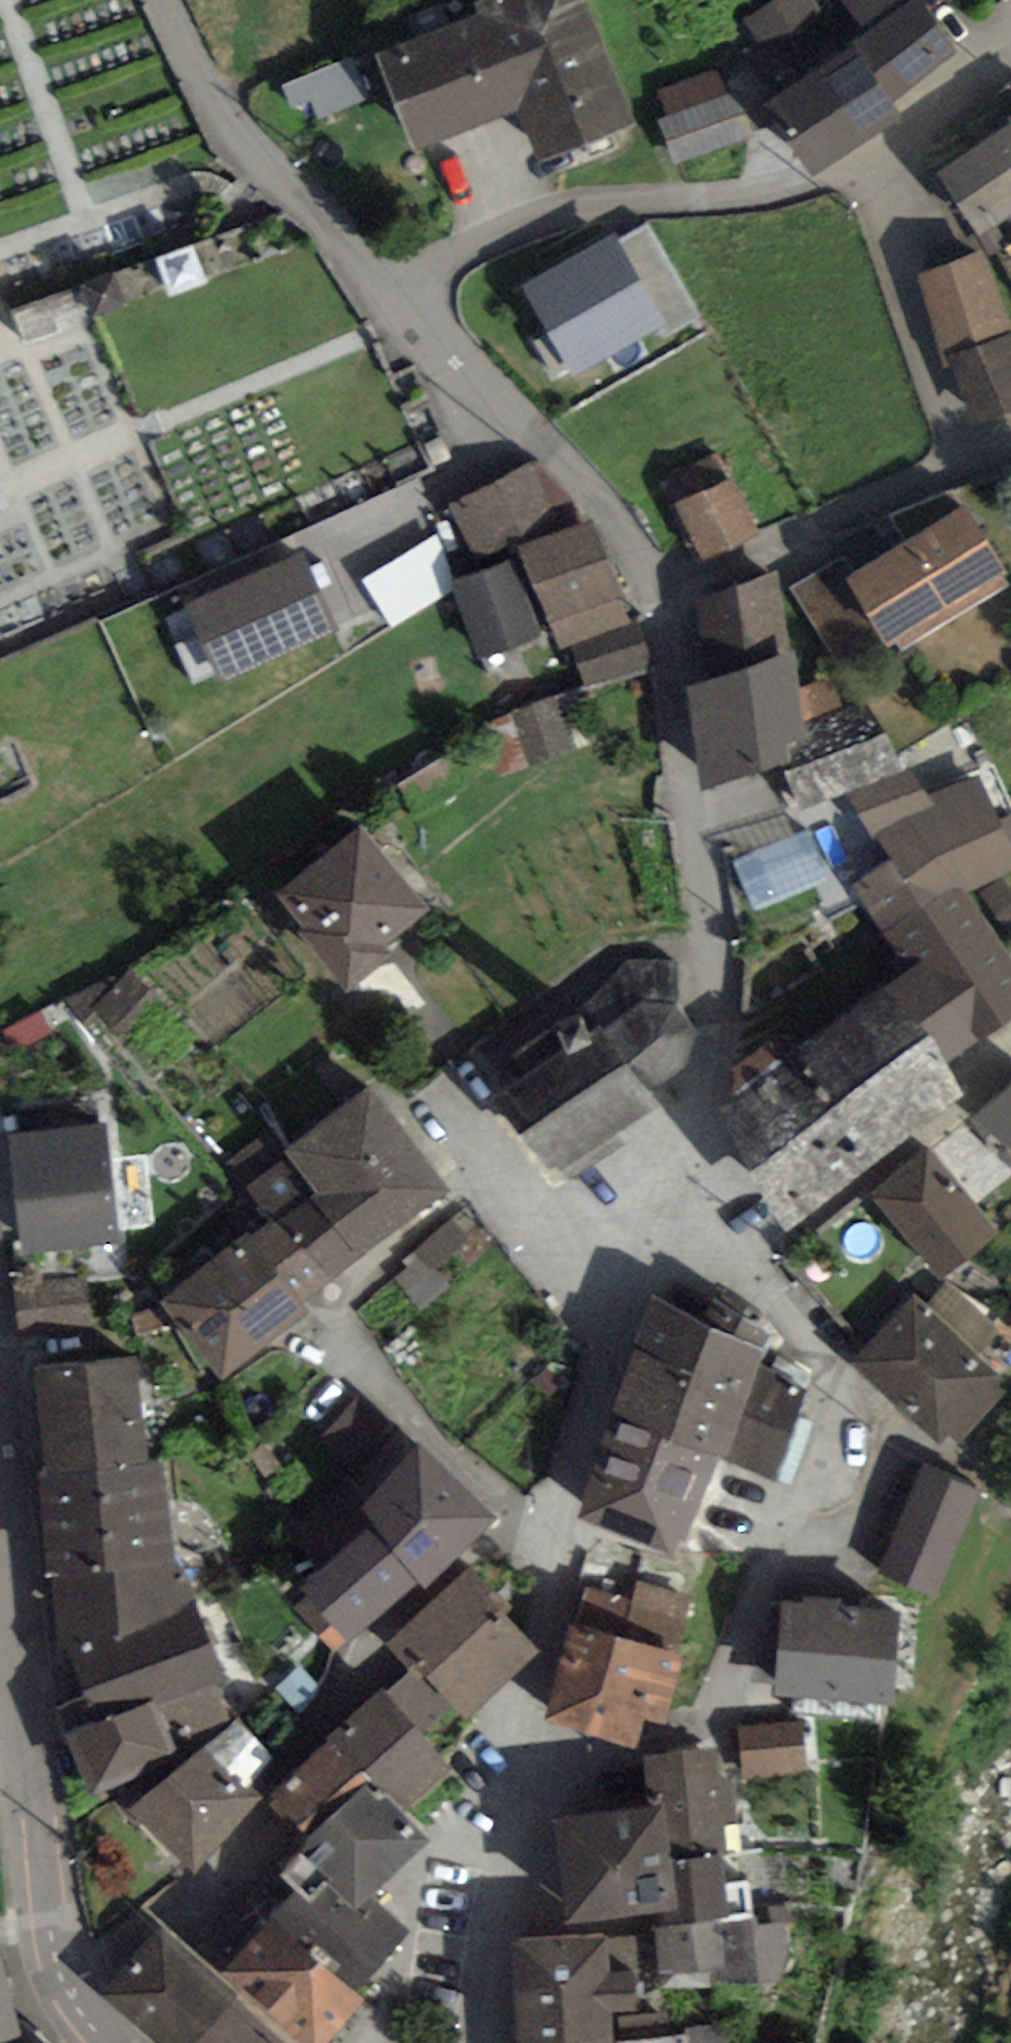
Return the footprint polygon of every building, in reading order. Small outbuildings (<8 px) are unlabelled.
[(474,1),(480,15),(380,53),(410,133),(510,95),(531,152),(619,119),(574,0),(478,0),(474,1)] [(764,93),(814,160),(890,105),(882,94),(952,42),(921,0),(840,0),(858,24),(764,93)] [(369,92),(352,54),(285,83),(295,106),(311,99),(318,115),(369,92)] [(648,96),(661,134),(734,110),(721,72),(648,96)] [(936,168),(973,227),(1010,203),(1010,122),(936,168)] [(623,245),(614,231),(528,281),(576,363),(656,316),(664,330),(694,312),(646,231),(623,245)] [(204,252),(133,270),(140,296),(210,279),(204,252)] [(921,277),(970,412),(1010,397),(1010,366),(972,258),(921,277)] [(729,469),(671,497),(695,545),(753,517),(729,469)] [(526,471),(454,500),(477,555),(513,541),(554,642),(616,617),(576,519),(550,530),(526,471)] [(958,509),(845,573),(881,635),(993,571),(958,509)] [(329,619),(300,555),(191,605),(220,668),(329,619)] [(455,582),(477,651),(524,636),(502,567),(455,582)] [(716,753),(787,743),(764,579),(696,600),(716,753)] [(517,767),(576,749),(562,702),(503,719),(517,767)] [(785,751),(803,800),(890,767),(872,719),(785,751)] [(459,753),(401,784),(414,808),(471,777),(459,753)] [(909,767),(847,790),(867,820),(932,795),(909,767)] [(884,815),(912,889),(1000,856),(972,782),(884,815)] [(415,900),(359,826),(286,881),(314,918),(307,923),(348,977),(404,935),(391,918),(415,900)] [(829,883),(813,835),(745,857),(761,905),(829,883)] [(885,926),(956,1035),(1010,1000),(1010,987),(946,887),(885,926)] [(721,1105),(776,1215),(947,1084),(873,988),(721,1105)] [(501,1103),(555,1179),(612,1138),(606,1130),(645,1102),(637,1091),(671,1066),(681,1041),(665,1019),(637,1019),(603,1044),(583,1016),(556,1036),(569,1054),(501,1103)] [(974,1108),(1010,1146),(1010,1072),(974,1108)] [(258,1234),(295,1282),(439,1172),(367,1079),(289,1138),(324,1183),(258,1234)] [(13,1127),(26,1241),(117,1231),(104,1116),(13,1127)] [(922,1154),(873,1193),(934,1271),(983,1232),(922,1154)] [(248,1222),(161,1290),(222,1368),(309,1299),(295,1282),(258,1234),(248,1222)] [(660,1296),(621,1415),(703,1442),(761,1461),(780,1402),(739,1388),(754,1343),(660,1296)] [(910,1299),(854,1355),(932,1432),(988,1377),(910,1299)] [(40,1360),(63,1616),(200,1604),(193,1527),(167,1529),(160,1450),(143,1451),(134,1351),(40,1360)] [(621,1415),(590,1509),(672,1536),(703,1442),(621,1415)] [(375,1514),(304,1580),(351,1637),(420,1571),(426,1578),(486,1517),(416,1437),(363,1495),(375,1514)] [(918,1468),(875,1569),(926,1591),(969,1489),(918,1468)] [(371,1693),(423,1745),(525,1646),(457,1575),(354,1675),(371,1693)] [(782,1589),(769,1675),(879,1691),(891,1606),(782,1589)] [(566,1620),(540,1709),(624,1733),(633,1702),(650,1707),(667,1650),(566,1620)] [(202,1639),(67,1691),(78,1719),(66,1723),(87,1780),(165,1751),(156,1726),(225,1700),(202,1639)] [(357,1779),(389,1811),(439,1762),(423,1745),(371,1693),(272,1790),(308,1827),(357,1779)] [(805,1718),(737,1727),(745,1779),(812,1770),(805,1718)] [(119,1804),(175,1861),(245,1793),(193,1745),(119,1804)] [(629,1762),(632,1806),(649,1805),(654,1858),(712,1853),(723,1852),(715,1755),(629,1762)] [(308,1827),(295,1841),(354,1900),(416,1838),(389,1811),(357,1779),(308,1827)] [(551,1814),(559,1910),(649,1901),(657,1900),(654,1858),(649,1805),(632,1806),(551,1814)] [(712,1853),(654,1858),(657,1900),(649,1901),(650,1922),(717,1917),(712,1853)] [(276,1910),(233,1959),(317,2032),(360,1983),(276,1910)] [(717,1917),(650,1922),(654,1982),(721,1977),(717,1917)] [(159,2042),(293,2042),(163,1925),(102,1991),(159,2042)] [(600,2041),(597,2001),(622,1999),(620,1970),(594,1972),(591,1934),(505,1941),(513,2042),(581,2042),(600,2041)] [(744,1985),(744,2024),(792,2024),(792,1985),(744,1985)]
